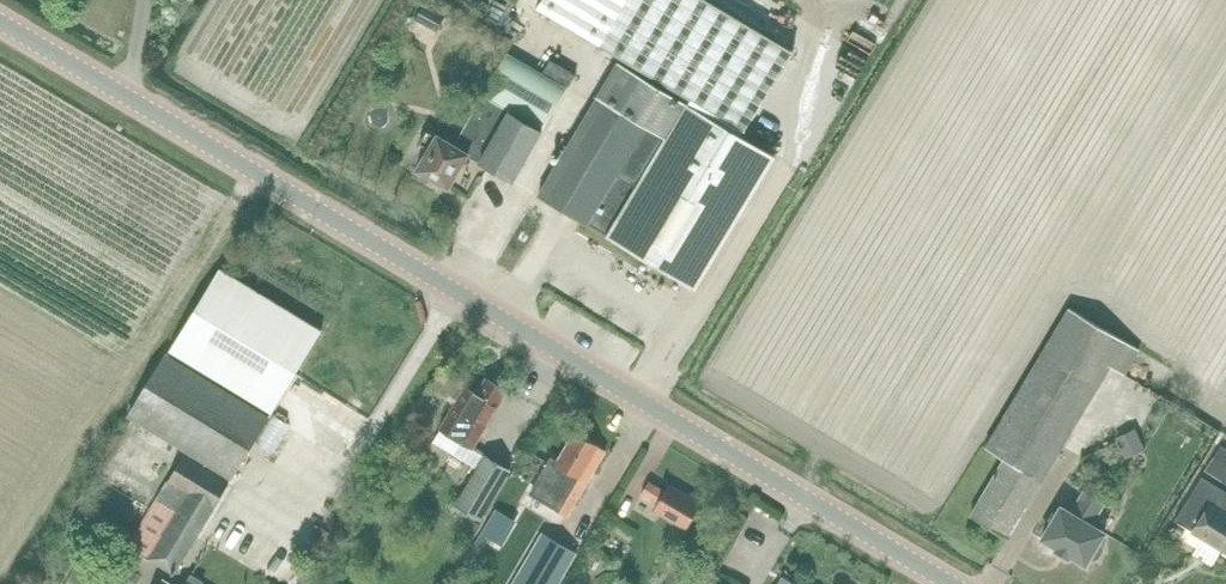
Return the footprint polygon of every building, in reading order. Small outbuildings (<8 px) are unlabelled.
[(537,7),(670,87),(668,91),(742,135),(793,50),(710,0),(541,0),(537,7)] [(416,20),(439,32),(446,18),(425,4),(416,20)] [(508,53),(484,95),(543,130),(568,88),(508,53)] [(668,91),(618,60),(538,195),(588,224),(589,223),(605,232),(605,233),(698,289),(778,156),(742,135),(668,91)] [(468,154),(515,181),(543,130),(484,95),(456,142),(439,132),(418,169),(449,187),(468,154)] [(170,350),(273,413),(323,331),(220,268),(170,350)] [(1141,350),(1069,307),(985,447),(1004,459),(970,514),(1009,537),(1112,367),(1126,375),(1141,350)] [(270,416),(168,353),(129,416),(232,478),(270,416)] [(465,386),(458,398),(435,441),(455,454),(463,442),(474,448),(509,390),(487,375),(477,394),(465,386)] [(515,420),(507,440),(521,445),(529,425),(515,420)] [(1157,421),(1133,435),(1145,455),(1169,441),(1157,421)] [(540,477),(531,493),(570,515),(579,500),(608,449),(576,432),(557,462),(556,461),(551,458),(540,477)] [(1140,451),(1135,441),(1131,433),(1117,440),(1126,458),(1140,451)] [(1225,484),(1225,448),(1220,444),(1204,471),(1225,484)] [(512,470),(508,467),(485,453),(461,495),(456,504),(483,520),(512,470)] [(175,574),(231,483),(186,455),(167,481),(129,546),(175,574)] [(1173,518),(1192,529),(1203,536),(1193,554),(1211,564),(1222,546),(1225,549),(1225,489),(1200,473),(1184,500),(1173,518)] [(701,506),(668,485),(666,489),(651,481),(642,495),(655,504),(654,507),(688,527),(701,506)] [(1061,507),(1043,537),(1059,546),(1058,549),(1072,558),(1074,555),(1086,562),(1090,558),(1093,559),(1099,558),(1104,550),(1103,545),(1099,542),(1105,533),(1092,525),(1104,504),(1083,492),(1071,513),(1061,507)] [(512,583),(559,583),(578,553),(543,532),(512,583)] [(205,581),(191,573),(184,583),(203,583),(205,581)]
